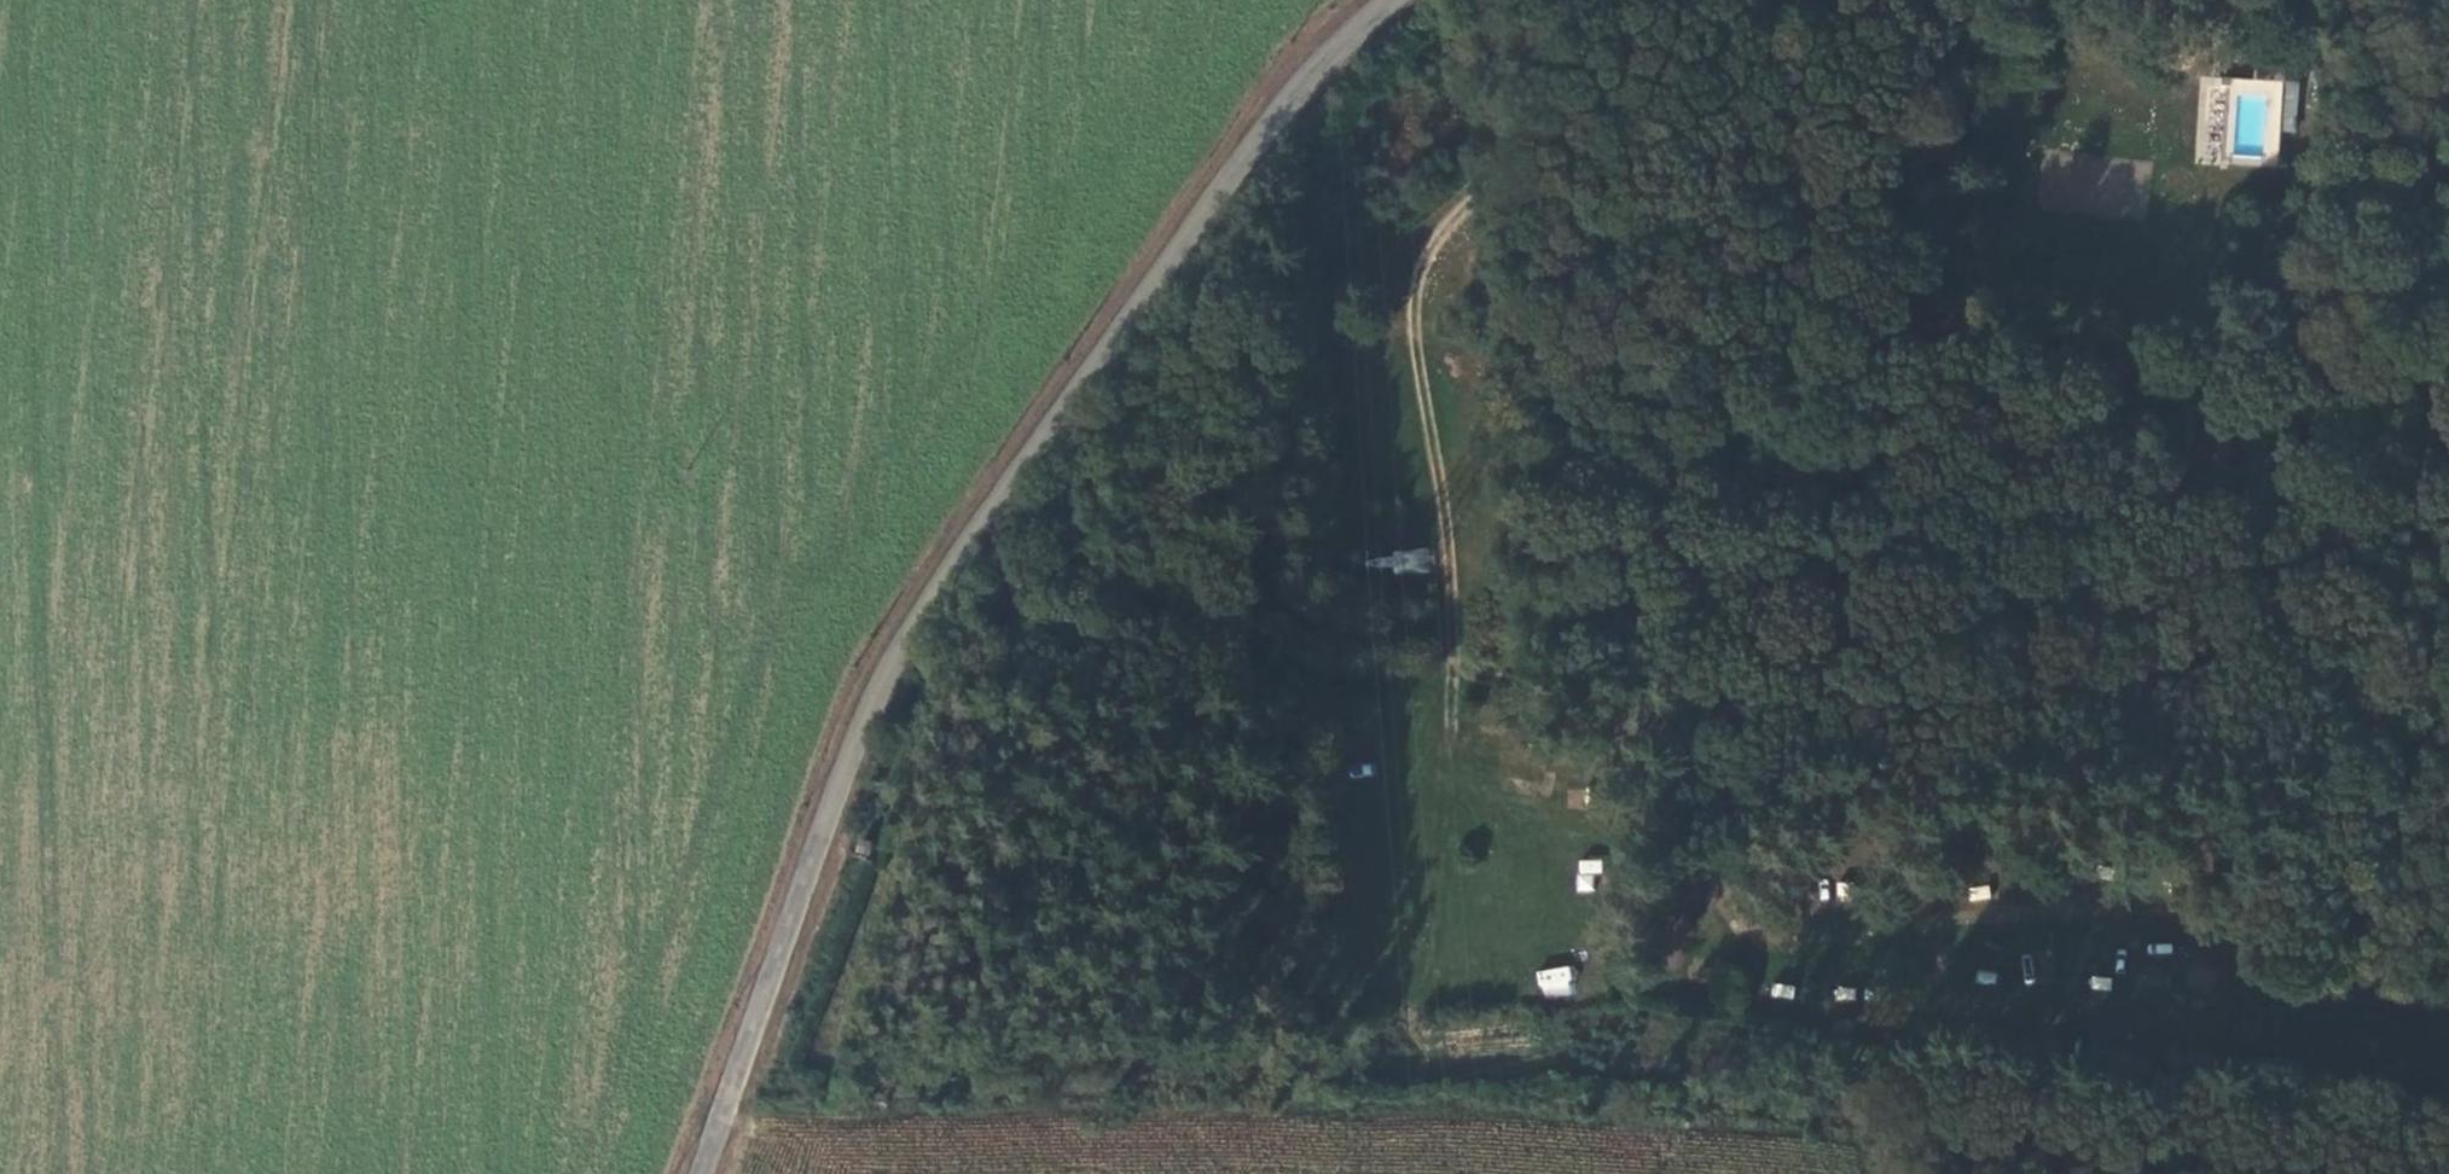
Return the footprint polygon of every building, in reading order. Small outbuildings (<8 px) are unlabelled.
[(2285,81),(2281,131),(2295,132),(2299,82),(2285,81)] [(1587,788),(1566,788),(1566,808),(1587,808),(1587,788)] [(855,812),(850,824),(860,827),(865,815),(855,812)] [(1576,892),(1598,892),(1599,859),(1577,859),(1576,892)] [(1571,966),(1537,969),(1540,996),(1574,993),(1571,966)]
